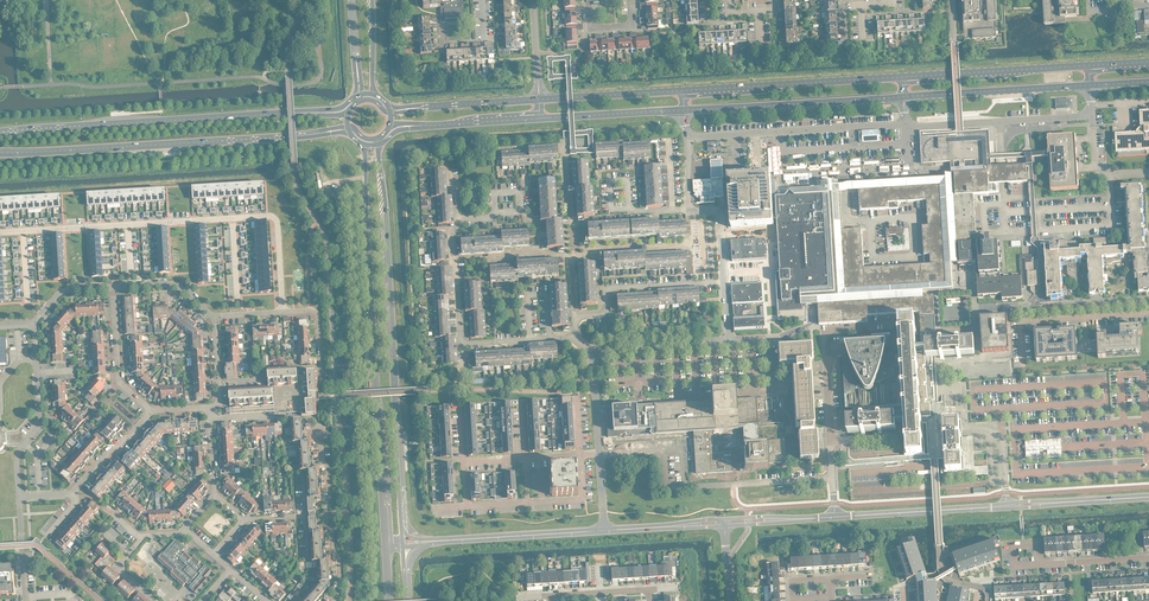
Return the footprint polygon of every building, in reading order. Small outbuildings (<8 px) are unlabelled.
[(426,7),(442,6),(441,1),(444,1),(444,6),(446,6),(446,9),(444,9),(445,18),(465,16),(465,7),(464,0),(460,0),(457,0),(426,0),(426,7)] [(965,38),(997,36),(995,0),(963,0),(965,38)] [(1046,24),(1066,22),(1066,17),(1078,16),(1077,0),(1044,0),(1046,24)] [(566,7),(566,10),(577,10),(576,7),(577,7),(577,6),(576,6),(576,1),(577,1),(565,2),(566,2),(566,7),(565,7),(566,8),(566,7)] [(648,14),(659,13),(658,13),(658,8),(659,8),(659,7),(658,7),(658,5),(648,5),(648,8),(647,8),(648,8),(648,14)] [(566,19),(578,18),(577,18),(577,13),(577,12),(577,10),(566,10),(566,13),(567,19),(566,19)] [(567,25),(567,28),(578,27),(577,24),(578,24),(577,24),(577,18),(578,18),(566,19),(567,19),(567,24),(567,25)] [(659,19),(648,20),(649,25),(648,25),(648,26),(649,26),(649,29),(659,28),(659,25),(660,25),(659,25),(659,19)] [(568,36),(567,36),(579,36),(579,35),(578,35),(578,30),(578,27),(567,28),(567,30),(567,31),(568,31),(568,36)] [(579,36),(567,36),(568,36),(568,42),(568,45),(578,45),(579,45),(579,42),(579,41),(578,36),(579,36)] [(637,38),(635,38),(635,49),(638,48),(638,49),(638,48),(644,48),(644,49),(643,37),(643,38),(638,38),(637,38)] [(644,37),(643,37),(644,49),(644,48),(650,48),(653,48),(652,37),(650,37),(649,37),(644,38),(644,37)] [(799,37),(787,38),(788,38),(788,41),(785,41),(780,42),(781,44),(785,44),(785,47),(792,46),(792,44),(799,43),(798,43),(798,37),(799,37)] [(620,39),(617,39),(618,50),(621,50),(626,49),(626,50),(627,50),(626,38),(626,39),(620,39)] [(626,38),(627,50),(627,49),(632,49),(633,49),(635,49),(635,38),(632,39),(632,38),(632,39),(626,39),(626,38)] [(603,40),(600,40),(600,51),(603,51),(604,51),(609,50),(609,51),(609,39),(608,39),(608,40),(603,40)] [(609,39),(609,51),(609,50),(615,50),(618,50),(617,39),(615,40),(615,39),(614,39),(614,40),(609,40),(609,39)] [(600,51),(600,40),(597,41),(597,40),(597,41),(591,41),(591,40),(591,52),(592,52),(592,51),(597,51),(597,52),(598,52),(598,51),(600,51)] [(1056,100),(1057,109),(1071,108),(1071,99),(1056,100)] [(1148,150),(1148,108),(1148,111),(1141,111),(1141,128),(1140,128),(1137,125),(1136,125),(1136,126),(1134,128),(1131,131),(1131,133),(1116,134),(1117,141),(1116,141),(1113,142),(1114,144),(1117,144),(1117,152),(1118,152),(1119,156),(1118,156),(1148,155),(1148,154),(1147,150),(1148,150)] [(864,131),(860,131),(860,142),(864,142),(864,141),(872,141),(880,140),(880,137),(882,137),(881,130),(879,130),(866,131),(864,131)] [(957,135),(921,137),(922,147),(923,163),(928,163),(952,162),(952,170),(960,169),(961,169),(961,166),(966,165),(966,168),(969,168),(977,168),(977,167),(989,166),(987,143),(987,134),(986,134),(965,135),(965,131),(957,131),(957,135)] [(1049,154),(1052,190),(1079,188),(1078,168),(1077,156),(1077,152),(1076,135),(1048,136),(1049,152),(1049,154)] [(624,141),(610,142),(610,144),(611,155),(611,156),(616,156),(620,156),(624,155),(624,156),(624,158),(625,158),(624,143),(624,142),(624,141)] [(708,141),(709,150),(722,149),(721,141),(708,141)] [(610,142),(596,143),(596,144),(597,157),(598,157),(602,157),(606,156),(611,156),(611,155),(610,144),(610,142)] [(624,143),(625,158),(624,158),(625,159),(630,159),(634,159),(643,158),(647,158),(652,158),(652,156),(652,151),(651,143),(651,142),(646,142),(642,142),(633,143),(632,143),(629,143),(624,143)] [(534,146),(530,147),(530,148),(530,149),(531,164),(531,162),(535,162),(540,162),(549,161),(549,162),(553,161),(558,161),(558,160),(558,153),(557,145),(552,145),(548,145),(539,146),(534,146)] [(530,149),(516,150),(516,152),(517,163),(517,165),(522,164),(526,164),(530,164),(531,164),(530,149)] [(516,150),(503,151),(503,152),(503,155),(503,165),(504,165),(508,165),(512,165),(517,165),(517,163),(516,152),(516,150)] [(574,168),(573,168),(573,169),(574,169),(574,171),(574,180),(575,184),(575,187),(575,189),(575,191),(577,191),(578,190),(578,193),(578,197),(578,202),(581,202),(593,201),(595,201),(594,196),(594,192),(594,187),(593,187),(592,188),(591,188),(591,183),(591,179),(590,170),(590,165),(590,160),(588,161),(575,161),(573,161),(574,166),(574,168)] [(955,174),(952,174),(953,182),(953,189),(954,196),(954,205),(955,220),(956,234),(957,244),(958,244),(959,264),(977,262),(979,295),(999,294),(1003,293),(1003,299),(1023,297),(1022,277),(1001,278),(999,242),(991,243),(991,241),(995,241),(995,236),(991,236),(986,236),(986,243),(977,244),(977,242),(971,242),(971,239),(971,233),(977,233),(976,218),(975,209),(976,209),(976,207),(975,207),(975,204),(975,201),(976,201),(976,200),(975,200),(975,195),(978,194),(990,194),(1000,193),(1000,183),(1003,183),(1028,182),(1027,164),(1027,165),(1008,166),(1002,166),(999,166),(992,167),(992,166),(989,166),(977,167),(977,168),(969,168),(966,168),(966,165),(961,166),(961,169),(960,169),(960,173),(955,174)] [(647,166),(645,166),(645,171),(646,175),(646,184),(646,188),(647,193),(649,193),(661,192),(663,192),(663,187),(663,183),(662,174),(662,170),(661,165),(660,165),(647,166)] [(446,168),(432,169),(433,170),(433,173),(433,174),(433,176),(433,178),(433,183),(434,183),(446,182),(448,182),(447,168),(446,168)] [(730,176),(729,177),(729,181),(730,185),(730,186),(730,193),(730,194),(731,201),(731,202),(731,210),(732,218),(732,219),(732,226),(732,227),(733,227),(741,227),(741,226),(749,226),(750,226),(757,225),(758,225),(766,225),(774,224),(774,216),(774,215),(774,210),(773,208),(773,207),(773,200),(773,199),(772,191),(772,183),(772,182),(772,179),(771,175),(771,174),(763,174),(762,175),(755,175),(754,175),(746,175),(746,176),(738,176),(737,176),(730,176)] [(541,180),(540,180),(540,185),(540,189),(541,198),(541,202),(541,207),(543,207),(555,206),(558,206),(557,201),(557,197),(556,188),(556,184),(556,179),(554,179),(548,179),(545,180),(541,180)] [(715,196),(724,196),(723,179),(711,180),(694,181),(695,195),(698,197),(701,197),(702,203),(715,202),(716,202),(715,196)] [(434,183),(433,183),(434,187),(434,192),(434,196),(434,197),(438,196),(448,195),(449,195),(448,182),(446,182),(434,183)] [(862,229),(842,230),(842,240),(843,250),(843,257),(844,264),(844,269),(845,290),(866,289),(876,288),(886,288),(895,287),(904,286),(914,286),(924,285),(947,284),(946,263),(946,254),(945,244),(944,235),(944,225),(944,221),(943,216),(943,211),(943,206),(941,185),(927,186),(918,186),(912,187),(898,187),(889,188),(886,188),(879,189),(869,189),(859,190),(861,210),(870,210),(880,209),(890,209),(899,208),(899,202),(902,202),(904,202),(913,201),(913,202),(915,202),(915,201),(918,201),(919,208),(928,207),(929,217),(929,220),(923,221),(923,226),(923,227),(924,236),(925,255),(926,264),(922,265),(913,265),(894,266),(885,267),(884,267),(883,267),(883,263),(869,264),(869,265),(865,265),(864,263),(864,256),(864,248),(863,239),(862,229)] [(1026,254),(1026,258),(1026,262),(1027,269),(1028,269),(1029,286),(1031,286),(1031,290),(1035,293),(1035,294),(1036,295),(1038,296),(1039,295),(1041,297),(1042,297),(1053,296),(1054,296),(1061,296),(1062,296),(1063,296),(1062,289),(1062,287),(1061,264),(1063,264),(1068,263),(1068,269),(1068,271),(1088,290),(1090,291),(1090,293),(1092,293),(1093,294),(1095,294),(1101,294),(1101,293),(1104,293),(1104,294),(1105,293),(1105,290),(1105,283),(1104,276),(1104,270),(1104,268),(1103,258),(1104,258),(1104,257),(1105,259),(1105,261),(1106,262),(1107,262),(1108,263),(1109,263),(1110,263),(1111,263),(1112,263),(1113,262),(1114,262),(1115,261),(1116,261),(1122,260),(1122,258),(1121,256),(1125,256),(1125,253),(1134,253),(1135,257),(1136,257),(1136,259),(1136,262),(1135,262),(1135,267),(1135,271),(1137,271),(1137,273),(1136,273),(1136,279),(1139,279),(1139,283),(1139,287),(1140,291),(1145,291),(1144,289),(1147,289),(1148,289),(1148,249),(1145,249),(1145,244),(1143,245),(1143,242),(1143,240),(1145,240),(1145,235),(1144,230),(1143,230),(1142,228),(1142,226),(1144,226),(1144,221),(1143,216),(1142,216),(1142,214),(1141,211),(1143,211),(1143,207),(1143,202),(1141,202),(1141,200),(1141,197),(1142,197),(1142,192),(1142,188),(1140,188),(1140,185),(1128,186),(1126,186),(1122,186),(1117,186),(1118,202),(1122,202),(1127,202),(1127,205),(1127,207),(1127,211),(1128,219),(1128,222),(1128,225),(1129,233),(1128,233),(1129,236),(1129,239),(1130,247),(1110,249),(1109,237),(1102,237),(1100,238),(1094,238),(1095,246),(1081,247),(1081,245),(1077,245),(1077,240),(1060,241),(1060,240),(1038,241),(1039,254),(1026,255),(1026,254)] [(798,233),(803,227),(807,223),(826,222),(824,193),(803,195),(802,196),(797,196),(794,194),(791,191),(786,196),(779,196),(777,196),(778,216),(780,256),(781,263),(781,267),(777,272),(776,273),(777,273),(780,320),(808,318),(807,295),(801,290),(798,233)] [(649,193),(647,193),(647,198),(647,202),(648,207),(649,207),(662,206),(664,206),(664,201),(663,197),(663,192),(661,192),(649,193)] [(831,193),(833,222),(840,221),(838,193),(831,193)] [(448,195),(438,196),(439,196),(439,201),(440,205),(440,210),(441,210),(452,209),(454,209),(453,195),(452,195),(449,195),(448,195)] [(581,202),(578,202),(579,207),(579,211),(579,216),(581,216),(585,216),(594,215),(596,215),(595,210),(595,206),(595,201),(593,201),(581,202)] [(543,207),(541,207),(542,212),(542,216),(542,221),(543,221),(547,221),(547,225),(548,229),(548,234),(550,234),(562,233),(564,233),(564,228),(564,227),(564,226),(564,224),(563,221),(563,220),(563,217),(559,218),(558,218),(558,215),(558,211),(558,206),(555,206),(543,207)] [(441,210),(440,210),(440,214),(441,218),(441,223),(448,223),(454,223),(455,222),(455,218),(454,209),(452,209),(441,210)] [(637,221),(632,221),(632,222),(633,235),(633,237),(638,236),(642,236),(651,236),(652,236),(655,235),(660,235),(660,237),(660,238),(662,237),(665,237),(669,237),(674,237),(674,234),(673,222),(673,221),(668,221),(664,221),(660,221),(659,221),(659,220),(654,220),(654,219),(650,219),(650,220),(641,221),(641,220),(637,220),(637,221)] [(678,220),(673,221),(673,222),(674,234),(674,237),(679,236),(683,236),(688,236),(688,234),(688,233),(687,230),(687,226),(687,225),(687,221),(687,220),(682,220),(678,220)] [(594,224),(589,224),(590,236),(590,239),(595,239),(599,239),(608,238),(612,238),(622,237),(626,237),(631,237),(631,235),(630,222),(630,221),(625,222),(625,221),(621,221),(621,222),(611,223),(611,222),(607,222),(607,223),(598,223),(594,223),(594,224)] [(888,238),(889,251),(911,250),(910,228),(903,228),(903,227),(887,228),(887,238),(888,238)] [(807,275),(808,287),(814,292),(831,291),(835,288),(832,233),(826,228),(810,229),(805,235),(807,275)] [(507,232),(502,232),(502,235),(502,236),(503,236),(503,247),(504,247),(508,247),(512,247),(522,246),(526,246),(531,245),(531,244),(530,237),(530,236),(530,232),(530,231),(530,230),(525,230),(521,230),(521,231),(511,231),(511,230),(507,231),(507,232)] [(434,240),(431,241),(431,247),(435,247),(436,247),(447,246),(449,246),(448,232),(447,232),(438,233),(435,233),(434,233),(434,234),(434,238),(434,240)] [(550,234),(548,234),(548,239),(548,243),(549,248),(550,248),(559,247),(563,247),(565,247),(565,242),(564,238),(564,233),(562,233),(550,234)] [(467,239),(462,239),(462,240),(463,253),(463,255),(468,254),(472,254),(481,253),(485,253),(495,253),(499,252),(504,252),(504,251),(504,248),(504,247),(503,247),(503,236),(502,236),(502,237),(498,237),(498,236),(494,236),(494,237),(485,238),(484,237),(480,237),(480,238),(471,239),(471,238),(467,238),(467,239)] [(732,241),(733,258),(733,260),(767,258),(766,241),(764,239),(732,241)] [(432,254),(426,254),(427,264),(432,264),(432,261),(433,261),(436,261),(442,260),(445,260),(448,260),(449,260),(450,260),(449,246),(447,246),(436,247),(435,247),(435,252),(435,254),(432,254)] [(636,251),(632,252),(632,254),(633,266),(633,268),(637,268),(642,267),(646,267),(646,268),(646,269),(646,270),(651,269),(655,269),(660,269),(660,267),(659,255),(659,253),(654,253),(650,253),(646,254),(646,251),(645,251),(643,251),(641,251),(640,251),(636,251)] [(664,252),(659,253),(659,255),(660,267),(660,269),(665,268),(669,268),(678,268),(682,267),(687,267),(687,266),(687,256),(686,252),(686,251),(681,251),(677,251),(677,252),(668,252),(664,252)] [(632,252),(604,253),(605,263),(605,265),(605,266),(605,270),(633,268),(633,266),(632,254),(632,252)] [(536,260),(532,260),(532,263),(533,275),(533,277),(537,276),(542,276),(551,275),(555,275),(560,275),(560,274),(559,265),(559,259),(554,259),(550,259),(541,260),(536,260)] [(509,264),(505,264),(505,267),(506,279),(506,281),(510,280),(514,280),(519,280),(519,279),(519,278),(519,277),(524,277),(528,277),(533,277),(533,275),(532,263),(532,260),(527,261),(523,261),(520,261),(518,261),(518,262),(518,264),(514,264),(513,264),(509,264)] [(580,270),(580,271),(580,273),(581,277),(583,277),(595,276),(597,276),(597,272),(596,268),(596,263),(595,263),(592,263),(586,263),(581,264),(580,264),(580,269),(580,270)] [(496,265),(491,265),(491,267),(492,280),(492,282),(497,281),(501,281),(506,281),(506,279),(505,267),(505,264),(500,265),(496,265)] [(452,268),(439,269),(439,274),(439,278),(439,282),(440,282),(452,282),(454,282),(454,277),(453,276),(453,268),(452,268)] [(583,277),(581,277),(581,282),(581,286),(582,295),(582,297),(581,297),(581,298),(582,298),(582,300),(582,305),(583,305),(588,304),(598,304),(598,299),(598,294),(597,285),(597,281),(597,276),(595,276),(583,277)] [(440,296),(439,296),(450,295),(450,296),(451,295),(454,295),(455,295),(454,282),(452,282),(440,282),(439,282),(440,287),(440,291),(440,296)] [(467,283),(465,283),(466,288),(466,293),(467,302),(467,306),(467,311),(469,311),(470,311),(483,310),(483,305),(483,301),(482,292),(482,287),(482,282),(480,283),(476,283),(471,283),(467,283)] [(734,304),(752,303),(764,302),(763,282),(732,284),(733,292),(734,292),(734,294),(733,295),(733,304),(734,304)] [(552,286),(551,286),(551,291),(551,292),(552,295),(552,304),(552,308),(553,318),(553,322),(554,327),(558,326),(564,326),(569,326),(570,326),(570,321),(569,319),(570,319),(570,318),(569,318),(569,317),(569,307),(568,303),(568,294),(568,292),(568,291),(568,290),(567,285),(566,285),(552,286)] [(700,287),(686,288),(686,290),(687,301),(687,303),(700,302),(701,302),(700,301),(700,298),(700,292),(700,288),(700,287)] [(672,288),(659,289),(659,291),(659,292),(659,294),(660,304),(660,307),(660,308),(666,308),(666,304),(673,303),(673,302),(672,291),(672,288)] [(686,288),(672,288),(672,291),(673,302),(673,303),(687,303),(687,301),(686,290),(686,288)] [(659,292),(645,293),(646,308),(659,307),(660,307),(660,304),(659,294),(659,292)] [(645,293),(632,294),(633,308),(633,312),(639,311),(639,308),(646,308),(645,293)] [(632,294),(618,295),(618,296),(618,300),(619,305),(619,308),(619,309),(633,308),(632,294)] [(439,296),(435,296),(435,297),(436,301),(436,305),(436,310),(437,310),(448,309),(451,309),(451,304),(451,300),(451,295),(450,296),(450,295),(439,296)] [(124,302),(124,305),(138,304),(138,303),(137,303),(136,297),(124,297),(124,300),(120,300),(120,303),(124,302)] [(819,303),(820,324),(839,323),(849,322),(868,321),(868,315),(877,314),(887,314),(896,313),(901,313),(905,313),(920,312),(921,314),(921,318),(922,330),(922,331),(926,331),(926,329),(927,329),(933,329),(932,317),(932,314),(931,299),(915,300),(915,298),(904,298),(900,298),(895,299),(886,299),(876,300),(867,300),(858,301),(855,301),(854,301),(854,302),(848,303),(848,302),(838,302),(819,303)] [(101,300),(98,300),(99,315),(104,314),(104,319),(106,319),(106,314),(106,301),(101,302),(101,300)] [(77,306),(71,307),(75,316),(85,316),(84,301),(81,302),(81,303),(77,303),(77,306)] [(87,301),(84,301),(85,316),(89,315),(90,320),(92,320),(91,302),(87,303),(87,301)] [(163,318),(172,317),(175,307),(169,308),(169,304),(167,305),(166,301),(164,301),(164,305),(161,305),(162,319),(163,319),(163,318)] [(161,319),(162,319),(161,305),(159,305),(159,302),(156,302),(156,305),(154,305),(155,318),(161,318),(161,319)] [(736,315),(736,319),(744,318),(744,312),(745,311),(753,310),(752,303),(734,304),(735,311),(736,313),(736,314),(736,315)] [(60,312),(59,314),(69,323),(75,316),(71,307),(67,311),(65,309),(61,313),(60,312)] [(178,325),(179,324),(179,323),(187,314),(185,312),(188,309),(186,308),(183,310),(182,309),(180,311),(175,307),(172,317),(179,323),(178,324),(178,325)] [(437,310),(436,310),(436,314),(437,319),(437,323),(438,323),(449,323),(452,322),(452,318),(452,313),(451,309),(448,309),(437,310)] [(470,311),(471,318),(471,324),(473,324),(484,323),(485,323),(485,319),(485,314),(484,310),(483,310),(470,311)] [(183,329),(184,329),(193,318),(191,317),(193,314),(191,313),(189,315),(187,314),(179,323),(179,324),(184,328),(183,329)] [(57,322),(53,327),(63,330),(69,323),(59,314),(57,316),(58,317),(55,320),(57,322)] [(900,331),(898,331),(899,335),(900,335),(901,345),(901,348),(899,348),(900,355),(902,354),(903,365),(904,391),(905,401),(903,401),(903,406),(905,406),(906,418),(906,423),(906,424),(904,425),(905,438),(905,441),(906,455),(910,455),(921,454),(926,454),(925,440),(924,440),(924,437),(925,437),(924,423),(921,424),(921,423),(936,422),(935,403),(935,400),(936,400),(935,399),(935,386),(934,386),(934,383),(934,382),(933,369),(934,369),(933,357),(936,357),(941,357),(941,358),(945,358),(945,357),(958,356),(958,357),(962,357),(962,356),(975,355),(975,354),(976,354),(975,352),(974,341),(975,341),(975,339),(974,339),(974,338),(961,339),(961,340),(961,338),(957,338),(957,339),(944,340),(944,339),(940,339),(940,340),(932,341),(931,333),(927,333),(922,334),(923,344),(917,345),(917,334),(918,334),(918,330),(916,330),(915,317),(915,316),(913,317),(902,317),(899,317),(899,318),(900,331)] [(1008,325),(1008,316),(981,317),(983,352),(1010,351),(1008,325)] [(765,317),(744,318),(736,319),(734,319),(735,329),(766,327),(765,317)] [(185,329),(191,334),(201,330),(196,326),(198,323),(196,322),(199,319),(197,318),(195,320),(193,318),(184,329),(184,330),(185,329)] [(293,326),(293,328),(310,327),(310,323),(309,323),(308,320),(298,320),(298,325),(293,326)] [(279,322),(276,323),(277,339),(279,339),(279,335),(284,334),(283,324),(279,324),(279,322)] [(438,323),(437,323),(437,328),(437,332),(438,337),(442,337),(452,336),(453,336),(453,331),(453,327),(452,322),(449,323),(438,323)] [(272,324),(269,325),(269,335),(274,335),(274,339),(277,339),(276,323),(272,323),(272,324)] [(473,324),(471,324),(472,338),(473,338),(486,337),(486,332),(486,328),(485,323),(484,323),(473,324)] [(262,340),(261,324),(258,324),(258,325),(254,326),(255,336),(260,336),(260,340),(262,340)] [(138,325),(125,326),(125,328),(122,328),(122,331),(126,331),(126,334),(138,333),(140,333),(140,332),(138,332),(138,325)] [(1098,336),(1099,358),(1107,357),(1141,355),(1140,334),(1143,334),(1142,325),(1121,327),(1121,335),(1127,335),(1127,337),(1136,336),(1136,339),(1106,340),(1106,335),(1098,336)] [(228,331),(229,334),(239,334),(239,329),(244,329),(244,326),(239,327),(239,326),(227,327),(227,331),(228,331)] [(49,338),(49,341),(63,340),(63,330),(53,327),(53,333),(50,333),(51,338),(49,338)] [(1036,334),(1038,361),(1078,359),(1076,331),(1074,331),(1074,329),(1059,330),(1060,333),(1053,334),(1053,331),(1038,331),(1038,333),(1036,334)] [(91,338),(91,339),(105,338),(105,335),(108,335),(108,333),(104,333),(104,330),(92,331),(92,338),(91,338)] [(191,343),(191,344),(205,343),(204,340),(208,340),(208,338),(204,338),(204,336),(201,336),(201,330),(191,334),(192,343),(191,343)] [(294,340),(294,342),(311,341),(311,338),(309,338),(309,334),(299,335),(299,340),(294,340)] [(131,339),(131,343),(148,342),(148,340),(143,340),(143,335),(129,336),(129,339),(131,339)] [(452,336),(442,337),(443,337),(443,341),(443,346),(444,350),(445,350),(456,349),(458,349),(457,335),(456,336),(453,336),(452,336)] [(9,364),(9,362),(11,359),(13,359),(13,357),(11,358),(9,355),(8,338),(0,338),(0,365),(9,364)] [(229,345),(230,349),(240,348),(240,343),(245,343),(244,341),(228,342),(228,345),(229,345)] [(130,348),(130,351),(144,350),(144,345),(148,345),(148,342),(131,343),(131,348),(130,348)] [(850,357),(844,357),(847,409),(854,409),(854,417),(847,417),(848,431),(848,433),(862,432),(862,434),(866,433),(866,432),(879,431),(879,433),(883,432),(883,431),(897,430),(897,429),(897,427),(896,425),(896,423),(906,423),(906,418),(905,406),(903,406),(903,401),(905,401),(904,391),(903,365),(896,365),(895,354),(886,355),(886,353),(886,352),(887,349),(887,347),(887,345),(888,343),(887,343),(888,342),(847,344),(847,345),(847,347),(848,350),(849,353),(850,355),(850,357)] [(549,344),(544,344),(544,345),(545,356),(545,358),(558,357),(559,357),(559,355),(558,352),(558,343),(557,343),(553,343),(549,344)] [(776,354),(775,355),(775,356),(776,356),(777,357),(778,357),(779,356),(780,365),(790,364),(790,365),(791,365),(791,364),(792,364),(796,363),(796,365),(797,368),(793,368),(797,428),(797,427),(798,433),(793,433),(793,437),(798,436),(798,439),(787,440),(788,444),(788,453),(788,457),(790,457),(800,456),(800,459),(809,459),(811,459),(820,458),(818,431),(814,431),(814,426),(816,426),(812,367),(810,367),(810,363),(814,362),(812,343),(778,345),(779,354),(778,354),(778,353),(777,353),(776,354)] [(531,345),(530,345),(531,348),(530,349),(530,350),(531,351),(531,358),(532,358),(545,358),(545,356),(544,345),(544,344),(539,344),(535,344),(531,345)] [(50,352),(50,355),(64,354),(64,349),(69,349),(68,347),(51,348),(51,352),(50,352)] [(295,354),(295,357),(312,356),(312,352),(310,352),(310,348),(299,349),(300,354),(295,354)] [(445,350),(444,350),(444,355),(444,359),(444,363),(445,364),(458,363),(459,363),(458,349),(456,349),(445,350)] [(522,350),(517,351),(517,352),(518,363),(518,364),(532,363),(532,358),(531,358),(531,351),(530,350),(526,350),(522,350)] [(495,352),(490,352),(490,353),(491,365),(491,366),(505,365),(504,364),(504,352),(504,351),(499,352),(495,352)] [(508,351),(504,351),(504,352),(504,364),(505,365),(505,369),(511,368),(511,365),(518,364),(518,363),(517,352),(517,351),(513,351),(508,351)] [(475,367),(474,367),(474,372),(484,371),(484,366),(485,370),(491,370),(491,366),(491,365),(490,353),(490,352),(485,353),(481,353),(477,353),(476,353),(477,357),(477,362),(477,365),(477,367),(475,367)] [(64,354),(50,355),(50,358),(52,357),(52,362),(65,361),(69,361),(69,358),(65,359),(64,354)] [(230,359),(230,363),(238,362),(238,363),(241,363),(241,358),(245,357),(245,355),(229,356),(229,360),(230,359)] [(312,356),(295,357),(295,359),(300,359),(300,364),(311,363),(311,359),(312,359),(312,356)] [(130,362),(131,365),(145,364),(145,359),(149,359),(149,357),(132,358),(132,362),(130,362)] [(136,372),(136,378),(145,373),(145,364),(131,365),(131,367),(132,367),(132,372),(136,372)] [(97,374),(98,376),(107,380),(107,371),(110,371),(110,369),(107,369),(107,366),(93,367),(93,368),(94,368),(94,374),(97,374)] [(297,368),(283,369),(284,384),(289,383),(290,384),(293,384),(293,383),(298,383),(297,368)] [(243,369),(226,370),(226,374),(228,374),(228,378),(238,377),(238,372),(243,372),(243,369)] [(284,384),(283,369),(268,370),(269,384),(275,384),(275,385),(279,385),(279,384),(284,384)] [(303,379),(304,379),(319,378),(318,371),(303,372),(304,377),(303,377),(303,379)] [(141,388),(143,390),(153,380),(145,373),(136,378),(141,382),(138,384),(142,387),(141,388)] [(91,382),(90,383),(101,392),(103,390),(105,392),(107,390),(104,388),(106,386),(103,384),(107,380),(98,376),(92,383),(91,382)] [(305,393),(309,393),(313,393),(313,399),(317,399),(317,400),(320,400),(319,378),(304,379),(304,384),(303,384),(303,388),(304,388),(305,393)] [(53,383),(54,387),(71,386),(71,384),(66,384),(66,379),(52,380),(52,383),(53,383)] [(152,392),(156,396),(160,386),(153,380),(143,390),(145,392),(146,391),(150,394),(152,392)] [(178,380),(176,380),(177,398),(181,397),(181,399),(184,399),(184,384),(179,385),(178,380)] [(86,389),(89,391),(96,397),(98,396),(100,398),(102,396),(99,394),(101,392),(90,383),(91,384),(86,389)] [(160,386),(156,396),(162,395),(162,399),(167,398),(167,400),(170,399),(169,385),(160,386)] [(52,392),(53,395),(67,394),(66,389),(71,389),(71,386),(54,387),(54,392),(52,392)] [(273,388),(259,389),(260,403),(265,403),(265,404),(268,404),(268,403),(274,403),(274,398),(274,396),(273,388)] [(237,390),(230,390),(231,405),(237,405),(237,406),(240,406),(240,405),(245,404),(244,389),(237,390)] [(252,389),(244,389),(245,404),(251,404),(251,405),(254,405),(254,404),(260,403),(259,389),(252,389)] [(89,391),(85,396),(84,395),(84,396),(84,397),(94,405),(96,403),(98,405),(100,403),(97,401),(99,399),(96,397),(89,391)] [(208,393),(195,394),(195,400),(194,400),(194,401),(195,401),(208,400),(208,397),(211,397),(211,395),(208,395),(208,393)] [(313,399),(313,393),(309,393),(310,400),(302,400),(302,406),(301,406),(301,409),(302,409),(303,415),(317,414),(317,400),(317,399),(313,399)] [(58,402),(58,408),(67,403),(67,394),(53,395),(53,397),(54,397),(54,402),(58,402)] [(63,418),(65,420),(74,409),(67,403),(58,408),(62,412),(60,414),(64,417),(63,418)] [(68,421),(71,424),(83,411),(81,409),(78,413),(74,409),(65,420),(67,422),(68,421)] [(83,411),(71,424),(74,427),(74,428),(76,430),(85,419),(81,416),(85,412),(83,411)] [(117,415),(112,421),(121,429),(126,423),(117,415)] [(190,419),(182,420),(183,432),(191,432),(190,419)] [(198,419),(190,419),(191,432),(199,431),(198,419)] [(293,431),(293,435),(306,434),(305,419),(292,420),(293,424),(290,424),(291,431),(293,431)] [(166,423),(161,424),(165,433),(175,432),(174,420),(166,421),(166,423)] [(182,420),(174,420),(175,432),(183,432),(182,420)] [(112,421),(106,427),(116,435),(121,429),(112,421)] [(219,428),(219,431),(234,430),(233,425),(238,425),(238,422),(233,423),(233,422),(220,423),(221,428),(219,428)] [(279,424),(275,424),(276,434),(281,434),(281,439),(284,439),(283,434),(283,422),(279,422),(279,424)] [(265,425),(261,425),(262,435),(267,435),(267,440),(269,440),(268,423),(265,423),(265,425)] [(154,426),(149,433),(158,441),(165,433),(161,424),(157,428),(154,426)] [(252,436),(253,441),(255,440),(254,424),(250,424),(250,425),(247,426),(247,436),(252,436)] [(963,452),(968,451),(967,437),(962,438),(962,435),(961,435),(961,434),(943,435),(944,439),(937,439),(937,440),(933,440),(932,425),(927,425),(929,449),(929,454),(944,453),(945,458),(947,458),(948,472),(952,472),(952,476),(989,474),(987,453),(963,454),(963,452)] [(96,431),(93,435),(104,444),(105,442),(104,441),(107,438),(101,433),(101,432),(98,429),(94,426),(93,428),(96,431)] [(106,427),(101,432),(101,433),(107,438),(110,441),(116,435),(106,427)] [(149,433),(144,438),(153,447),(158,441),(149,433)] [(300,442),(300,448),(313,447),(312,437),(308,437),(308,440),(306,440),(306,434),(293,435),(293,438),(291,438),(292,442),(300,442)] [(86,435),(85,437),(98,448),(101,445),(102,446),(104,444),(93,435),(90,438),(86,435)] [(220,442),(220,445),(234,444),(234,439),(239,439),(239,436),(221,438),(222,442),(220,442)] [(87,442),(84,445),(94,455),(96,453),(95,452),(98,448),(85,437),(83,439),(87,442)] [(144,438),(139,444),(148,452),(153,447),(144,438)] [(139,444),(133,450),(143,458),(148,452),(139,444)] [(77,446),(75,448),(88,459),(91,456),(92,457),(94,455),(84,445),(80,449),(77,446)] [(189,451),(189,454),(206,453),(205,449),(204,449),(204,446),(193,446),(194,451),(189,451)] [(301,459),(301,462),(314,462),(313,447),(300,448),(300,452),(298,452),(299,459),(301,459)] [(77,453),(74,456),(85,465),(87,463),(85,462),(88,459),(75,448),(74,449),(77,453)] [(133,450),(128,456),(138,464),(143,458),(133,450)] [(221,456),(221,459),(235,458),(235,453),(240,453),(240,451),(222,452),(222,456),(221,456)] [(67,456),(66,458),(79,470),(82,467),(83,468),(85,465),(74,456),(71,460),(67,456)] [(138,464),(128,456),(123,462),(132,470),(138,464)] [(68,463),(65,467),(75,476),(77,474),(76,473),(79,470),(66,458),(64,460),(68,463)] [(117,460),(112,466),(121,475),(126,468),(117,460)] [(190,466),(190,468),(207,467),(206,463),(205,463),(205,460),(194,461),(194,465),(190,466)] [(299,470),(307,470),(313,469),(314,469),(314,462),(301,462),(301,466),(299,466),(299,470)] [(579,493),(577,464),(557,466),(557,465),(557,466),(551,466),(553,495),(573,494),(579,493)] [(240,465),(223,466),(223,470),(222,470),(222,473),(226,473),(236,473),(236,468),(241,467),(240,465)] [(112,466),(106,472),(116,480),(121,475),(112,466)] [(75,476),(65,467),(62,470),(58,467),(56,469),(60,472),(69,481),(72,477),(73,478),(75,476)] [(190,468),(190,470),(195,470),(195,475),(206,475),(205,471),(207,471),(207,467),(190,468)] [(309,497),(314,497),(315,497),(316,497),(316,498),(318,497),(322,497),(320,468),(316,468),(314,469),(313,469),(307,470),(309,497)] [(167,480),(172,474),(168,471),(166,474),(163,476),(167,480)] [(106,472),(101,478),(110,486),(116,480),(106,472)] [(226,492),(228,494),(237,483),(229,476),(226,476),(222,476),(223,483),(225,485),(223,488),(227,491),(226,492)] [(202,478),(195,486),(205,495),(207,493),(206,492),(209,489),(206,487),(209,484),(209,477),(202,478)] [(101,478),(96,484),(105,492),(110,486),(101,478)] [(170,479),(164,486),(169,491),(176,484),(170,479)] [(237,495),(239,497),(245,490),(237,483),(228,494),(230,496),(231,495),(234,498),(237,495)] [(105,492),(96,484),(91,490),(100,498),(105,492)] [(195,486),(187,494),(195,500),(197,498),(199,500),(202,496),(203,497),(205,495),(195,486)] [(119,504),(121,505),(130,495),(127,492),(130,488),(128,487),(125,490),(116,499),(120,503),(119,504)] [(242,506),(244,508),(253,497),(245,490),(239,497),(241,500),(239,502),(243,505),(242,506)] [(124,506),(127,509),(139,496),(137,494),(134,498),(130,495),(121,505),(123,507),(124,506)] [(187,494),(180,502),(191,511),(193,509),(192,508),(195,505),(192,503),(195,500),(187,494)] [(289,495),(287,495),(288,511),(291,511),(291,510),(295,510),(294,499),(289,499),(289,495)] [(129,513),(131,515),(141,504),(137,501),(140,498),(139,496),(127,509),(130,512),(129,513)] [(273,512),(272,496),(270,496),(270,501),(265,501),(266,511),(269,511),(270,513),(273,512)] [(275,496),(272,496),(273,512),(277,512),(277,511),(280,510),(280,500),(275,500),(275,496)] [(253,497),(244,508),(246,510),(247,509),(250,512),(252,509),(255,512),(262,511),(262,510),(262,505),(253,497)] [(315,497),(314,497),(308,497),(309,512),(317,512),(316,498),(316,497),(315,497)] [(88,504),(87,505),(96,514),(100,509),(101,510),(102,509),(101,508),(92,500),(90,502),(87,499),(85,501),(88,504)] [(180,502),(174,509),(179,518),(183,514),(185,516),(188,512),(189,513),(191,511),(180,502)] [(12,533),(11,504),(0,505),(0,534),(12,533)] [(84,508),(82,510),(92,520),(93,519),(92,518),(96,514),(87,505),(85,507),(83,504),(81,506),(84,508)] [(140,516),(145,520),(148,511),(141,504),(131,515),(134,517),(134,516),(138,519),(140,516)] [(157,505),(157,510),(158,510),(158,523),(159,523),(163,522),(163,524),(165,524),(165,510),(160,510),(160,505),(157,505)] [(174,509),(165,510),(165,524),(168,524),(168,522),(173,522),(173,519),(179,518),(174,509)] [(79,514),(77,516),(87,524),(91,520),(92,520),(82,510),(80,512),(78,510),(76,512),(79,514)] [(148,511),(145,520),(151,520),(151,523),(155,523),(156,524),(159,524),(159,523),(158,523),(158,510),(157,510),(148,511)] [(74,519),(73,521),(83,530),(84,530),(83,529),(87,524),(77,516),(76,517),(73,515),(72,517),(74,519)] [(311,532),(317,532),(318,532),(318,531),(317,517),(310,518),(311,532)] [(69,525),(68,526),(77,535),(82,530),(82,531),(83,530),(73,521),(71,523),(68,521),(67,523),(69,525)] [(284,523),(281,523),(282,534),(286,533),(287,538),(289,538),(288,521),(284,521),(284,523)] [(288,521),(289,538),(292,538),(291,533),(296,533),(296,522),(292,522),(292,521),(288,521)] [(275,539),(274,522),(270,522),(270,524),(267,524),(267,534),(272,534),(272,539),(275,539)] [(247,528),(245,530),(256,539),(263,531),(263,524),(256,525),(254,527),(251,525),(248,529),(247,528)] [(65,530),(63,532),(74,541),(74,540),(73,540),(77,535),(68,526),(66,528),(64,526),(62,528),(65,530)] [(244,538),(242,541),(249,547),(250,546),(256,539),(245,530),(243,532),(244,533),(241,536),(244,538)] [(74,541),(63,532),(61,534),(59,531),(57,533),(60,536),(55,541),(65,549),(72,541),(73,542),(74,541)] [(313,561),(319,560),(326,560),(326,559),(324,531),(320,531),(318,531),(318,532),(317,532),(311,532),(313,561)] [(1105,536),(1099,537),(1099,550),(1105,549),(1105,550),(1111,549),(1110,544),(1105,545),(1105,536)] [(207,577),(213,571),(206,564),(204,567),(200,563),(202,561),(195,555),(193,557),(186,551),(184,553),(182,552),(186,547),(176,539),(165,552),(164,551),(158,558),(172,571),(170,573),(184,585),(188,580),(190,582),(189,583),(191,586),(190,587),(197,593),(209,579),(207,577)] [(911,544),(899,549),(901,554),(902,559),(904,564),(906,569),(908,574),(909,579),(917,577),(926,574),(924,570),(923,567),(923,565),(922,562),(921,560),(920,557),(919,555),(918,552),(918,550),(917,547),(916,546),(918,545),(916,539),(910,541),(911,544)] [(970,569),(1001,559),(997,546),(1000,545),(998,539),(994,541),(995,542),(949,558),(950,560),(953,560),(954,560),(953,561),(948,563),(950,568),(953,567),(954,567),(953,568),(951,569),(951,572),(954,571),(956,577),(954,578),(954,580),(959,579),(960,580),(963,581),(962,580),(960,572),(970,569)] [(233,544),(231,546),(242,555),(248,548),(249,547),(242,541),(239,543),(237,541),(234,545),(233,544)] [(103,556),(96,564),(105,571),(116,560),(109,554),(112,550),(104,542),(97,551),(103,556)] [(242,555),(231,546),(229,548),(230,549),(227,552),(230,554),(227,557),(234,563),(242,555)] [(939,551),(939,550),(945,550),(944,546),(937,546),(938,568),(939,575),(946,574),(946,572),(941,572),(940,571),(941,570),(946,570),(946,565),(940,565),(940,564),(945,563),(945,558),(940,558),(939,558),(940,557),(945,556),(945,551),(940,551),(939,551)] [(866,554),(859,554),(859,565),(867,564),(866,553),(866,554)] [(859,554),(851,555),(852,565),(859,565),(859,554)] [(844,555),(836,556),(837,566),(844,565),(844,555)] [(851,555),(844,555),(844,565),(852,565),(851,555)] [(319,560),(320,567),(332,566),(332,556),(327,556),(328,559),(326,559),(326,560),(319,560)] [(821,556),(814,557),(815,567),(822,567),(821,556)] [(829,556),(821,556),(822,567),(829,566),(829,556)] [(836,556),(829,556),(829,566),(837,566),(836,556)] [(806,557),(799,558),(800,568),(807,568),(806,557)] [(814,557),(806,557),(807,568),(815,567),(814,557)] [(800,568),(799,558),(792,558),(791,558),(792,569),(800,568)] [(255,575),(266,563),(264,561),(261,565),(257,561),(250,569),(253,572),(252,573),(255,575)] [(768,563),(768,571),(778,570),(785,570),(785,567),(778,568),(778,563),(778,562),(767,563),(768,563)] [(258,577),(261,579),(268,571),(264,568),(268,564),(266,563),(255,575),(257,578),(258,577)] [(672,566),(665,566),(665,576),(673,576),(676,576),(676,568),(673,568),(673,565),(672,565),(672,566)] [(320,578),(321,582),(334,587),(332,566),(320,567),(320,571),(318,571),(318,578),(320,578)] [(660,566),(657,567),(658,577),(665,576),(665,566),(660,566)] [(0,594),(0,595),(15,594),(15,593),(14,593),(14,586),(15,586),(14,581),(13,581),(12,567),(0,568),(0,594)] [(110,567),(103,575),(114,584),(121,576),(110,567)] [(642,567),(635,568),(636,578),(643,578),(642,567)] [(650,567),(642,567),(643,578),(651,577),(650,567)] [(657,567),(650,567),(651,577),(658,577),(657,567)] [(628,568),(620,569),(621,579),(628,579),(628,568)] [(635,568),(628,568),(628,579),(636,578),(635,568)] [(621,579),(620,569),(613,569),(612,569),(613,580),(621,579)] [(768,571),(769,578),(779,577),(779,578),(785,577),(785,575),(779,575),(778,570),(768,571)] [(265,585),(276,572),(275,571),(271,574),(268,571),(261,579),(263,581),(263,582),(265,585)] [(580,571),(572,572),(573,582),(580,582),(580,571)] [(587,571),(580,571),(580,582),(588,581),(588,582),(588,571),(587,571)] [(269,586),(271,588),(272,588),(276,583),(277,583),(279,581),(275,577),(278,574),(276,572),(265,585),(268,587),(269,586)] [(565,572),(557,573),(558,583),(565,583),(565,572)] [(572,572),(565,572),(565,583),(573,582),(572,572)] [(550,573),(542,574),(543,584),(551,583),(550,573)] [(557,573),(550,573),(551,583),(558,583),(557,573)] [(536,584),(535,574),(528,575),(528,574),(527,574),(528,585),(536,584)] [(542,574),(535,574),(536,584),(543,584),(542,574)] [(909,579),(910,582),(913,589),(919,589),(919,594),(920,600),(937,600),(936,588),(940,587),(939,581),(937,577),(927,578),(926,574),(917,577),(909,579)] [(769,578),(769,586),(779,585),(786,585),(786,582),(779,583),(779,578),(779,577),(769,578)] [(118,588),(129,598),(136,590),(125,580),(118,588)] [(310,594),(319,600),(321,600),(334,587),(321,582),(318,586),(316,584),(311,590),(313,591),(310,594)] [(220,596),(226,600),(229,600),(233,597),(238,600),(239,600),(243,597),(228,583),(226,586),(229,589),(227,591),(225,589),(220,596)] [(271,594),(274,597),(285,584),(283,583),(280,586),(277,583),(276,583),(272,588),(271,588),(269,591),(272,593),(271,594)] [(285,584),(274,597),(276,599),(277,598),(280,600),(287,593),(283,589),(287,586),(285,584)] [(953,588),(950,600),(968,600),(970,591),(957,588),(958,585),(952,584),(951,588),(953,588)] [(769,586),(770,593),(780,592),(780,593),(786,592),(786,590),(780,590),(779,585),(769,586)] [(770,593),(770,600),(780,600),(787,600),(786,597),(780,598),(780,593),(780,592),(770,593)]
